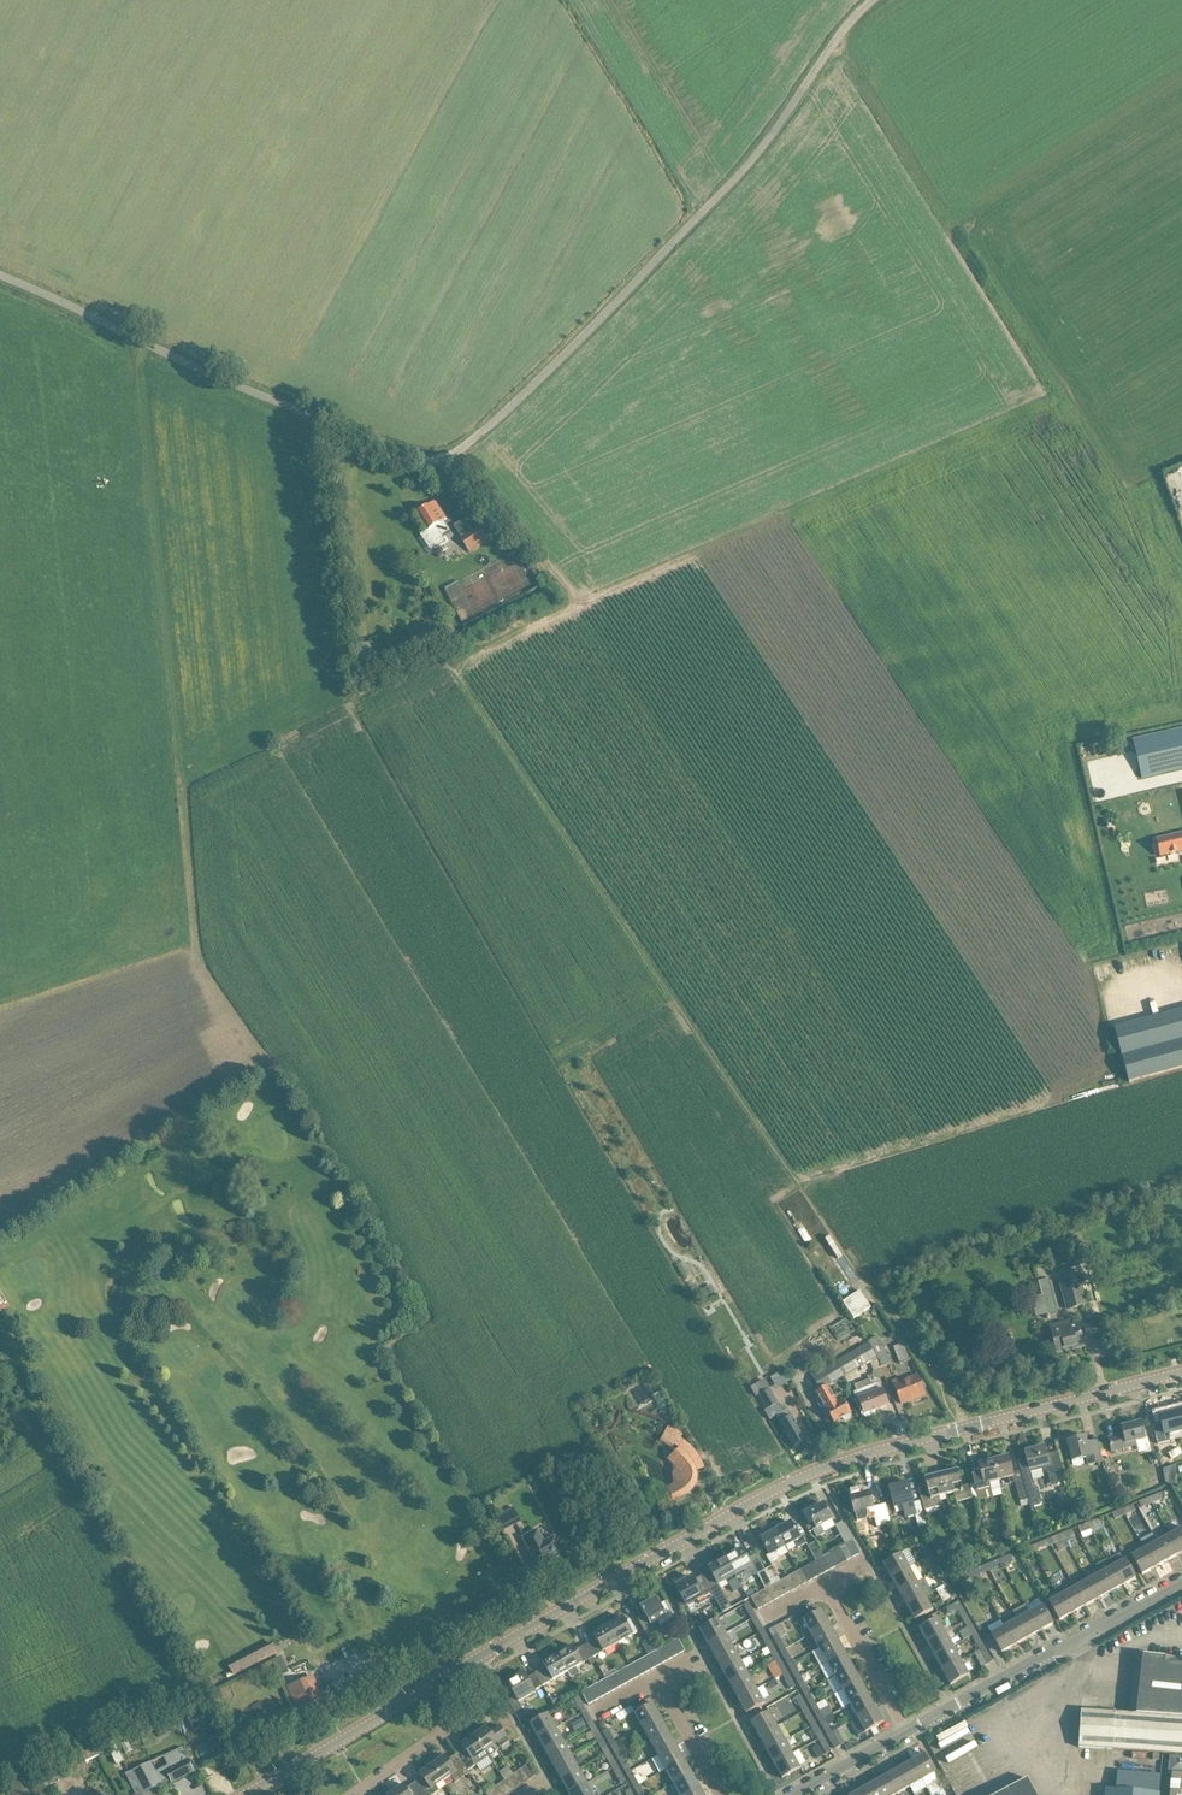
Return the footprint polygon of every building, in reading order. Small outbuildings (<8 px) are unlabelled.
[(435,501),(417,513),(423,523),(428,531),(427,531),(433,542),(442,536),(450,531),(444,521),(447,519),(441,511),(435,501)] [(469,549),(487,537),(480,526),(462,538),(469,549)] [(1142,779),(1181,770),(1181,728),(1133,740),(1142,779)] [(1156,840),(1160,857),(1181,852),(1181,834),(1156,840)] [(1172,1012),(1181,1048),(1181,1009),(1172,1012)] [(1142,1020),(1157,1075),(1181,1068),(1181,1048),(1172,1012),(1142,1020)] [(1142,1020),(1114,1028),(1129,1082),(1157,1075),(1142,1020)] [(1069,1239),(1074,1258),(1086,1255),(1081,1236),(1069,1239)] [(1060,1279),(1064,1298),(1067,1309),(1085,1304),(1082,1293),(1077,1275),(1060,1279)] [(1048,1279),(1038,1282),(1047,1315),(1057,1312),(1048,1279)] [(843,1302),(854,1319),(871,1308),(860,1291),(843,1302)] [(1050,1346),(1055,1345),(1057,1351),(1083,1344),(1078,1324),(1069,1327),(1068,1324),(1051,1328),(1052,1333),(1047,1335),(1046,1336),(1045,1339),(1046,1344),(1048,1346),(1050,1346)] [(877,1357),(879,1363),(881,1368),(891,1364),(887,1355),(890,1354),(887,1345),(884,1347),(876,1335),(868,1341),(870,1344),(874,1349),(874,1350),(877,1357)] [(869,1344),(837,1363),(845,1375),(876,1357),(869,1344)] [(894,1347),(901,1364),(910,1360),(903,1344),(894,1347)] [(845,1375),(837,1363),(813,1377),(821,1390),(816,1393),(820,1399),(817,1401),(823,1412),(826,1410),(834,1423),(842,1418),(843,1420),(845,1420),(851,1417),(851,1415),(850,1414),(851,1413),(846,1404),(843,1400),(835,1405),(825,1387),(845,1375)] [(904,1385),(902,1378),(893,1382),(901,1404),(925,1395),(921,1384),(919,1379),(904,1385)] [(889,1405),(880,1382),(854,1393),(857,1401),(858,1400),(864,1415),(889,1405)] [(769,1388),(758,1395),(767,1410),(764,1411),(770,1420),(776,1416),(783,1412),(778,1403),(769,1388)] [(776,1416),(787,1437),(790,1441),(789,1442),(789,1443),(791,1442),(793,1447),(805,1440),(795,1424),(796,1423),(796,1422),(795,1423),(787,1410),(776,1416)] [(1153,1426),(1158,1444),(1170,1441),(1168,1434),(1181,1430),(1181,1411),(1159,1417),(1161,1424),(1153,1426)] [(1108,1438),(1111,1450),(1112,1452),(1136,1446),(1135,1442),(1145,1439),(1141,1422),(1121,1427),(1123,1434),(1108,1438)] [(671,1442),(673,1443),(679,1436),(677,1434),(674,1432),(671,1431),(669,1429),(664,1438),(667,1439),(669,1441),(671,1442)] [(1066,1441),(1070,1453),(1072,1462),(1086,1458),(1088,1465),(1103,1462),(1098,1443),(1088,1446),(1085,1436),(1066,1441)] [(1024,1484),(1028,1499),(1031,1513),(1035,1512),(1034,1507),(1040,1505),(1042,1503),(1038,1488),(1034,1486),(1031,1473),(1042,1470),(1048,1473),(1048,1474),(1055,1472),(1063,1470),(1061,1465),(1058,1453),(1047,1456),(1045,1447),(1033,1450),(1030,1448),(1028,1451),(1024,1452),(1026,1460),(1018,1462),(1024,1484)] [(695,1473),(694,1471),(693,1469),(692,1467),(691,1465),(690,1463),(688,1461),(687,1459),(686,1457),(684,1456),(682,1454),(680,1452),(680,1453),(679,1452),(671,1459),(672,1459),(673,1460),(674,1461),(675,1462),(676,1463),(677,1464),(678,1466),(679,1467),(679,1468),(680,1470),(680,1471),(680,1472),(680,1474),(680,1475),(680,1476),(680,1478),(679,1480),(679,1482),(678,1483),(676,1485),(675,1486),(673,1488),(672,1489),(671,1489),(670,1490),(674,1500),(676,1499),(679,1498),(683,1496),(685,1494),(687,1492),(689,1491),(691,1489),(693,1487),(694,1484),(695,1482),(695,1479),(695,1476),(695,1473)] [(1008,1456),(993,1460),(999,1481),(1008,1478),(1010,1484),(1015,1483),(1008,1456)] [(978,1464),(979,1466),(970,1468),(972,1475),(978,1497),(986,1494),(985,1491),(991,1489),(991,1491),(1001,1489),(999,1481),(993,1460),(978,1464)] [(957,1469),(941,1474),(947,1495),(954,1493),(956,1502),(975,1497),(973,1484),(962,1487),(957,1469)] [(1106,1472),(1098,1474),(1100,1482),(1108,1480),(1106,1472)] [(947,1495),(941,1474),(924,1478),(927,1486),(925,1489),(924,1488),(919,1489),(924,1510),(942,1506),(940,1496),(947,1495)] [(907,1482),(889,1487),(894,1507),(902,1505),(905,1517),(916,1514),(907,1482)] [(1024,1484),(1016,1486),(1020,1502),(1028,1499),(1024,1484)] [(873,1507),(870,1496),(869,1492),(851,1497),(855,1513),(867,1510),(869,1519),(874,1518),(877,1527),(891,1524),(886,1504),(873,1507)] [(1159,1494),(1149,1498),(1151,1505),(1161,1500),(1159,1494)] [(1151,1505),(1149,1498),(1139,1503),(1141,1509),(1151,1505)] [(835,1526),(832,1520),(824,1504),(823,1504),(823,1505),(817,1508),(816,1505),(803,1512),(809,1524),(813,1522),(816,1528),(813,1530),(817,1538),(825,1534),(824,1532),(835,1526)] [(1133,1506),(1122,1510),(1125,1515),(1135,1511),(1133,1506)] [(518,1523),(510,1509),(496,1517),(504,1531),(518,1523)] [(1125,1515),(1122,1510),(1112,1514),(1115,1520),(1125,1515)] [(923,1515),(916,1517),(919,1527),(921,1527),(924,1538),(928,1535),(926,1525),(923,1515)] [(1099,1520),(1089,1524),(1091,1530),(1102,1525),(1099,1520)] [(791,1522),(777,1530),(786,1546),(794,1542),(798,1548),(806,1544),(802,1536),(799,1538),(791,1522)] [(842,1522),(835,1526),(846,1544),(853,1540),(842,1522)] [(1091,1530),(1089,1524),(1079,1528),(1083,1539),(1093,1534),(1091,1530)] [(1170,1535),(1180,1553),(1181,1552),(1181,1528),(1170,1535)] [(539,1569),(539,1570),(540,1569),(564,1557),(565,1556),(564,1555),(564,1554),(568,1552),(564,1543),(559,1546),(555,1538),(555,1537),(554,1537),(554,1538),(545,1542),(538,1530),(523,1538),(530,1550),(529,1550),(530,1552),(539,1569)] [(786,1546),(777,1530),(761,1539),(770,1554),(766,1556),(770,1563),(779,1559),(776,1552),(786,1546)] [(1073,1531),(1063,1535),(1065,1541),(1075,1536),(1073,1531)] [(1065,1541),(1063,1535),(1052,1539),(1057,1550),(1067,1545),(1065,1541)] [(1170,1535),(1157,1542),(1168,1560),(1180,1553),(1170,1535)] [(846,1544),(845,1544),(853,1558),(860,1554),(853,1540),(846,1544)] [(921,1544),(928,1558),(934,1555),(926,1541),(921,1544)] [(818,1560),(823,1557),(824,1557),(815,1542),(808,1546),(816,1561),(818,1560)] [(1046,1542),(1036,1546),(1038,1552),(1049,1547),(1046,1542)] [(1157,1542),(1144,1549),(1155,1567),(1168,1560),(1157,1542)] [(845,1544),(840,1548),(847,1561),(853,1558),(845,1544)] [(1038,1552),(1036,1546),(1026,1550),(1028,1556),(1038,1552)] [(840,1548),(834,1551),(841,1564),(847,1561),(840,1548)] [(742,1549),(726,1558),(737,1577),(745,1573),(743,1571),(752,1566),(742,1549)] [(1155,1567),(1144,1549),(1132,1556),(1142,1575),(1155,1567)] [(834,1551),(829,1554),(836,1567),(841,1564),(834,1551)] [(883,1564),(891,1578),(910,1568),(902,1553),(883,1564)] [(829,1554),(824,1557),(823,1557),(830,1570),(836,1567),(829,1554)] [(928,1558),(936,1572),(941,1569),(934,1555),(928,1558)] [(1011,1556),(1001,1561),(1003,1566),(1013,1562),(1011,1556)] [(823,1557),(818,1560),(825,1573),(830,1570),(823,1557)] [(714,1596),(723,1612),(732,1608),(720,1587),(719,1584),(726,1580),(731,1589),(740,1584),(736,1578),(737,1577),(726,1558),(709,1568),(713,1576),(705,1580),(714,1596)] [(1125,1559),(1112,1567),(1123,1585),(1136,1578),(1125,1559)] [(818,1560),(816,1561),(812,1563),(820,1576),(825,1573),(818,1560)] [(1003,1566),(1001,1561),(991,1565),(993,1571),(1003,1566)] [(812,1563),(807,1566),(814,1579),(820,1576),(812,1563)] [(773,1565),(765,1569),(774,1584),(779,1582),(781,1580),(773,1565)] [(807,1566),(801,1569),(808,1582),(814,1579),(807,1566)] [(985,1567),(975,1572),(977,1577),(987,1573),(985,1567)] [(1112,1567),(1100,1574),(1110,1592),(1123,1585),(1112,1567)] [(891,1578),(899,1592),(918,1582),(910,1568),(891,1578)] [(768,1588),(773,1585),(774,1584),(765,1569),(765,1570),(759,1574),(767,1588),(768,1588)] [(801,1569),(796,1572),(803,1585),(808,1582),(801,1569)] [(936,1572),(944,1586),(949,1583),(941,1569),(936,1572)] [(796,1572),(790,1575),(797,1588),(803,1585),(796,1572)] [(977,1577),(975,1572),(964,1576),(967,1581),(977,1577)] [(1100,1574),(1087,1581),(1097,1599),(1110,1592),(1100,1574)] [(790,1575),(785,1578),(792,1591),(797,1588),(790,1575)] [(714,1596),(705,1580),(704,1580),(706,1583),(698,1587),(693,1577),(676,1587),(686,1606),(697,1600),(700,1604),(714,1596)] [(785,1578),(781,1580),(779,1582),(786,1594),(792,1591),(785,1578)] [(1087,1581),(1074,1588),(1085,1606),(1097,1599),(1087,1581)] [(779,1582),(774,1584),(773,1585),(780,1597),(786,1594),(779,1582)] [(899,1592),(907,1606),(925,1596),(918,1582),(899,1592)] [(949,1583),(944,1586),(951,1600),(957,1597),(949,1583)] [(773,1585),(768,1588),(775,1600),(780,1597),(773,1585)] [(768,1588),(767,1588),(762,1591),(769,1603),(775,1600),(768,1588)] [(1074,1588),(1062,1595),(1072,1613),(1085,1606),(1074,1588)] [(762,1591),(757,1594),(764,1606),(769,1603),(762,1591)] [(764,1606),(757,1594),(751,1597),(758,1610),(764,1606)] [(1072,1613),(1062,1595),(1049,1602),(1059,1621),(1072,1613)] [(925,1596),(907,1606),(914,1620),(933,1610),(925,1596)] [(660,1626),(676,1618),(667,1601),(666,1602),(667,1604),(661,1607),(656,1598),(640,1607),(644,1614),(637,1618),(646,1634),(654,1630),(651,1625),(657,1621),(660,1626)] [(743,1605),(751,1619),(757,1616),(748,1602),(743,1605)] [(956,1608),(964,1622),(970,1619),(962,1605),(956,1608)] [(1043,1605),(1030,1613),(1040,1631),(1053,1624),(1043,1605)] [(803,1620),(811,1635),(830,1624),(822,1610),(809,1617),(803,1620)] [(806,1611),(800,1614),(803,1620),(809,1617),(806,1611)] [(1030,1613),(1017,1620),(1027,1638),(1040,1631),(1030,1613)] [(751,1619),(759,1633),(764,1630),(757,1616),(751,1619)] [(623,1617),(608,1625),(618,1643),(633,1634),(630,1629),(634,1627),(630,1620),(626,1622),(623,1617)] [(919,1629),(927,1643),(946,1633),(938,1618),(919,1629)] [(699,1629),(707,1644),(726,1633),(718,1619),(699,1629)] [(964,1622),(972,1637),(977,1634),(970,1619),(964,1622)] [(1017,1620),(1004,1627),(1015,1645),(1027,1638),(1017,1620)] [(781,1624),(769,1630),(775,1641),(780,1638),(780,1639),(787,1635),(781,1624)] [(811,1635),(819,1649),(837,1638),(830,1624),(811,1635)] [(596,1639),(586,1645),(593,1657),(618,1643),(608,1625),(593,1634),(596,1639)] [(1015,1645),(1004,1627),(991,1634),(1002,1652),(1015,1645)] [(759,1633),(767,1647),(772,1644),(764,1630),(759,1633)] [(707,1644),(715,1658),(734,1647),(726,1633),(707,1644)] [(927,1643),(935,1657),(953,1647),(946,1633),(927,1643)] [(972,1637),(980,1651),(985,1648),(977,1634),(972,1637)] [(640,1639),(648,1654),(656,1650),(647,1635),(640,1639)] [(678,1638),(672,1642),(679,1654),(685,1651),(678,1638)] [(775,1641),(781,1651),(786,1649),(780,1639),(780,1638),(775,1641)] [(819,1649),(827,1662),(845,1652),(837,1638),(819,1649)] [(672,1642),(667,1645),(674,1657),(679,1654),(672,1642)] [(767,1647),(775,1661),(780,1658),(772,1644),(767,1647)] [(572,1646),(558,1654),(568,1671),(571,1678),(580,1673),(576,1667),(593,1657),(586,1645),(575,1651),(572,1646)] [(667,1645),(661,1648),(668,1661),(674,1657),(667,1645)] [(715,1658),(723,1672),(742,1661),(734,1647),(715,1658)] [(935,1657),(942,1671),(961,1661),(953,1647),(935,1657)] [(661,1648),(655,1651),(662,1664),(668,1661),(661,1648)] [(985,1648),(980,1651),(974,1654),(982,1668),(993,1662),(985,1648)] [(781,1651),(789,1665),(794,1663),(786,1649),(781,1651)] [(655,1651),(650,1654),(657,1667),(662,1664),(655,1651)] [(827,1662),(834,1676),(853,1666),(845,1652),(827,1662)] [(546,1667),(536,1673),(543,1685),(568,1671),(558,1654),(543,1662),(546,1667)] [(650,1654),(644,1657),(651,1670),(657,1667),(650,1654)] [(1136,1654),(1130,1713),(1081,1710),(1079,1748),(1181,1755),(1181,1659),(1136,1654)] [(644,1657),(638,1661),(645,1673),(651,1670),(644,1657)] [(775,1661),(783,1675),(788,1672),(780,1658),(775,1661)] [(638,1661),(633,1664),(640,1676),(645,1673),(638,1661)] [(723,1672),(731,1686),(750,1675),(742,1661),(723,1672)] [(961,1661),(942,1671),(950,1685),(969,1675),(961,1661)] [(789,1665),(796,1679),(801,1677),(794,1663),(789,1665)] [(633,1664),(627,1667),(634,1680),(640,1676),(633,1664)] [(834,1676),(842,1690),(861,1680),(853,1666),(834,1676)] [(627,1667),(621,1670),(628,1683),(634,1680),(627,1667)] [(621,1670),(616,1673),(623,1686),(628,1683),(621,1670)] [(788,1672),(783,1675),(790,1689),(796,1686),(788,1672)] [(543,1685),(536,1673),(527,1678),(524,1673),(507,1682),(512,1691),(505,1695),(511,1706),(536,1692),(535,1690),(543,1685)] [(616,1673),(610,1676),(617,1689),(623,1686),(616,1673)] [(731,1686),(738,1700),(757,1689),(750,1675),(731,1686)] [(610,1676),(604,1680),(611,1692),(617,1689),(610,1676)] [(301,1719),(318,1711),(326,1708),(313,1677),(287,1688),(301,1719)] [(796,1679),(804,1693),(809,1691),(801,1677),(796,1679)] [(604,1680),(598,1683),(606,1695),(611,1692),(604,1680)] [(842,1690),(850,1704),(868,1694),(861,1680),(842,1690)] [(598,1683),(593,1686),(600,1699),(606,1695),(598,1683)] [(593,1686),(587,1689),(594,1702),(600,1699),(593,1686)] [(594,1702),(587,1689),(581,1692),(588,1705),(594,1702)] [(757,1689),(738,1700),(746,1714),(765,1703),(757,1689)] [(804,1693),(812,1707),(816,1704),(809,1691),(804,1693)] [(795,1697),(803,1712),(808,1709),(800,1694),(795,1697)] [(850,1704),(857,1718),(876,1708),(868,1694),(850,1704)] [(574,1699),(582,1713),(587,1711),(579,1696),(574,1699)] [(553,1706),(548,1698),(542,1702),(547,1710),(553,1706)] [(635,1714),(643,1728),(661,1718),(653,1703),(635,1714)] [(812,1707),(820,1721),(824,1718),(816,1704),(812,1707)] [(625,1717),(634,1712),(631,1706),(622,1711),(625,1717)] [(876,1708),(857,1718),(865,1733),(884,1722),(876,1708)] [(803,1712),(811,1726),(816,1723),(808,1709),(803,1712)] [(199,1728),(210,1749),(216,1760),(228,1754),(226,1752),(233,1748),(217,1716),(211,1719),(206,1710),(188,1719),(194,1730),(199,1728)] [(582,1713),(590,1727),(595,1725),(587,1711),(582,1713)] [(751,1722),(759,1736),(777,1726),(769,1712),(751,1722)] [(530,1724),(538,1738),(556,1728),(548,1713),(530,1724)] [(643,1728),(650,1742),(669,1732),(661,1718),(643,1728)] [(820,1721),(827,1735),(832,1732),(824,1718),(820,1721)] [(161,1720),(153,1723),(159,1738),(166,1735),(161,1720)] [(816,1735),(818,1740),(823,1737),(816,1723),(811,1726),(813,1729),(816,1735)] [(487,1727),(475,1736),(485,1751),(489,1756),(496,1751),(510,1742),(498,1725),(499,1727),(491,1733),(487,1727)] [(590,1727),(597,1741),(602,1739),(595,1725),(590,1727)] [(759,1736),(766,1750),(785,1740),(777,1726),(759,1736)] [(538,1738),(545,1752),(564,1742),(556,1728),(538,1738)] [(603,1731),(611,1746),(616,1743),(608,1728),(603,1731)] [(832,1732),(827,1735),(835,1749),(845,1743),(837,1729),(832,1732)] [(650,1742),(658,1756),(677,1745),(669,1732),(650,1742)] [(466,1751),(458,1756),(468,1771),(482,1761),(489,1756),(485,1751),(475,1736),(462,1745),(466,1751)] [(823,1737),(818,1740),(826,1753),(831,1751),(823,1737)] [(597,1741),(605,1755),(610,1752),(602,1739),(597,1741)] [(766,1750),(774,1764),(793,1754),(785,1740),(766,1750)] [(545,1752),(553,1766),(572,1755),(564,1742),(545,1752)] [(611,1746),(618,1760),(624,1757),(616,1743),(611,1746)] [(658,1756),(666,1770),(684,1759),(677,1745),(658,1756)] [(182,1748),(131,1771),(142,1794),(162,1784),(161,1782),(169,1779),(171,1783),(194,1771),(182,1748)] [(119,1750),(112,1753),(117,1764),(124,1761),(119,1750)] [(605,1755),(613,1769),(618,1766),(610,1752),(605,1755)] [(793,1754),(774,1764),(782,1779),(801,1768),(793,1754)] [(925,1754),(912,1761),(923,1780),(935,1773),(925,1754)] [(73,1755),(66,1758),(72,1773),(80,1769),(73,1755)] [(553,1766),(561,1780),(580,1769),(572,1755),(553,1766)] [(1170,1755),(1169,1767),(1168,1773),(1171,1774),(1169,1794),(1181,1794),(1181,1757),(1170,1755)] [(445,1756),(433,1765),(443,1780),(453,1773),(458,1780),(469,1773),(468,1771),(458,1756),(449,1762),(445,1756)] [(618,1760),(626,1774),(631,1771),(624,1757),(618,1760)] [(666,1770),(674,1784),(692,1773),(684,1759),(666,1770)] [(912,1761),(899,1768),(910,1787),(923,1780),(912,1761)] [(36,1771),(34,1772),(29,1763),(6,1774),(10,1784),(15,1794),(48,1794),(49,1794),(38,1770),(36,1771)] [(416,1785),(423,1794),(433,1794),(440,1791),(436,1785),(443,1780),(433,1765),(420,1774),(424,1780),(416,1785)] [(526,1765),(521,1768),(530,1780),(534,1777),(526,1765)] [(618,1766),(613,1769),(621,1783),(626,1781),(618,1766)] [(521,1768),(515,1773),(524,1784),(530,1780),(521,1768)] [(899,1768),(887,1775),(897,1794),(910,1787),(899,1768)] [(561,1780),(569,1794),(587,1783),(580,1769),(561,1780)] [(626,1774),(634,1787),(639,1785),(631,1771),(626,1774)] [(1106,1788),(1105,1794),(1158,1794),(1160,1775),(1117,1771),(1115,1789),(1106,1788)] [(515,1773),(509,1777),(518,1788),(524,1784),(515,1773)] [(680,1794),(686,1794),(700,1787),(692,1773),(674,1784),(680,1794)] [(874,1783),(881,1794),(895,1794),(897,1794),(887,1775),(874,1783)] [(509,1777),(504,1781),(512,1793),(518,1788),(509,1777)] [(998,1794),(1036,1794),(1027,1779),(998,1794)] [(498,1785),(505,1794),(509,1794),(512,1793),(504,1781),(498,1785)] [(569,1794),(594,1794),(587,1783),(569,1794)] [(861,1790),(864,1794),(881,1794),(874,1783),(861,1790)] [(391,1794),(392,1794),(423,1794),(416,1785),(408,1791),(404,1785),(391,1794)] [(492,1789),(496,1794),(505,1794),(498,1785),(492,1789)] [(638,1794),(645,1794),(639,1785),(634,1787),(638,1794)]
